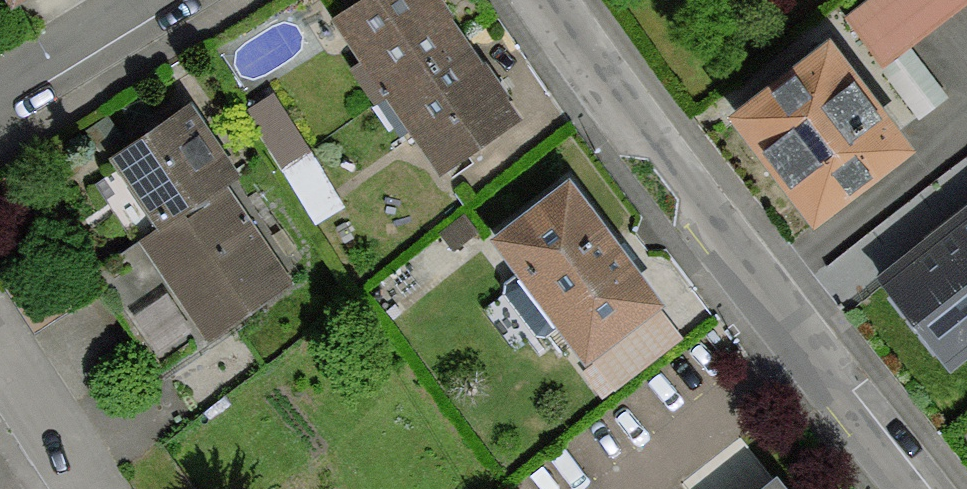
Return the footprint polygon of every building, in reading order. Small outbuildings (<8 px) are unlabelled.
[(331,18),(439,171),(517,116),(461,37),(435,0),(357,0),(331,18)] [(826,39),(728,114),(813,224),(911,150),(826,39)] [(910,46),(881,68),(920,118),(949,96),(910,46)] [(235,173),(188,103),(112,153),(133,186),(109,202),(137,244),(96,271),(159,367),(290,281),(223,181),(235,173)] [(566,180),(491,238),(588,361),(580,368),(602,397),(679,338),(655,307),(662,302),(566,180)] [(886,283),(946,358),(966,341),(966,218),(886,283)] [(763,488),(781,488),(774,480),(763,488)]
